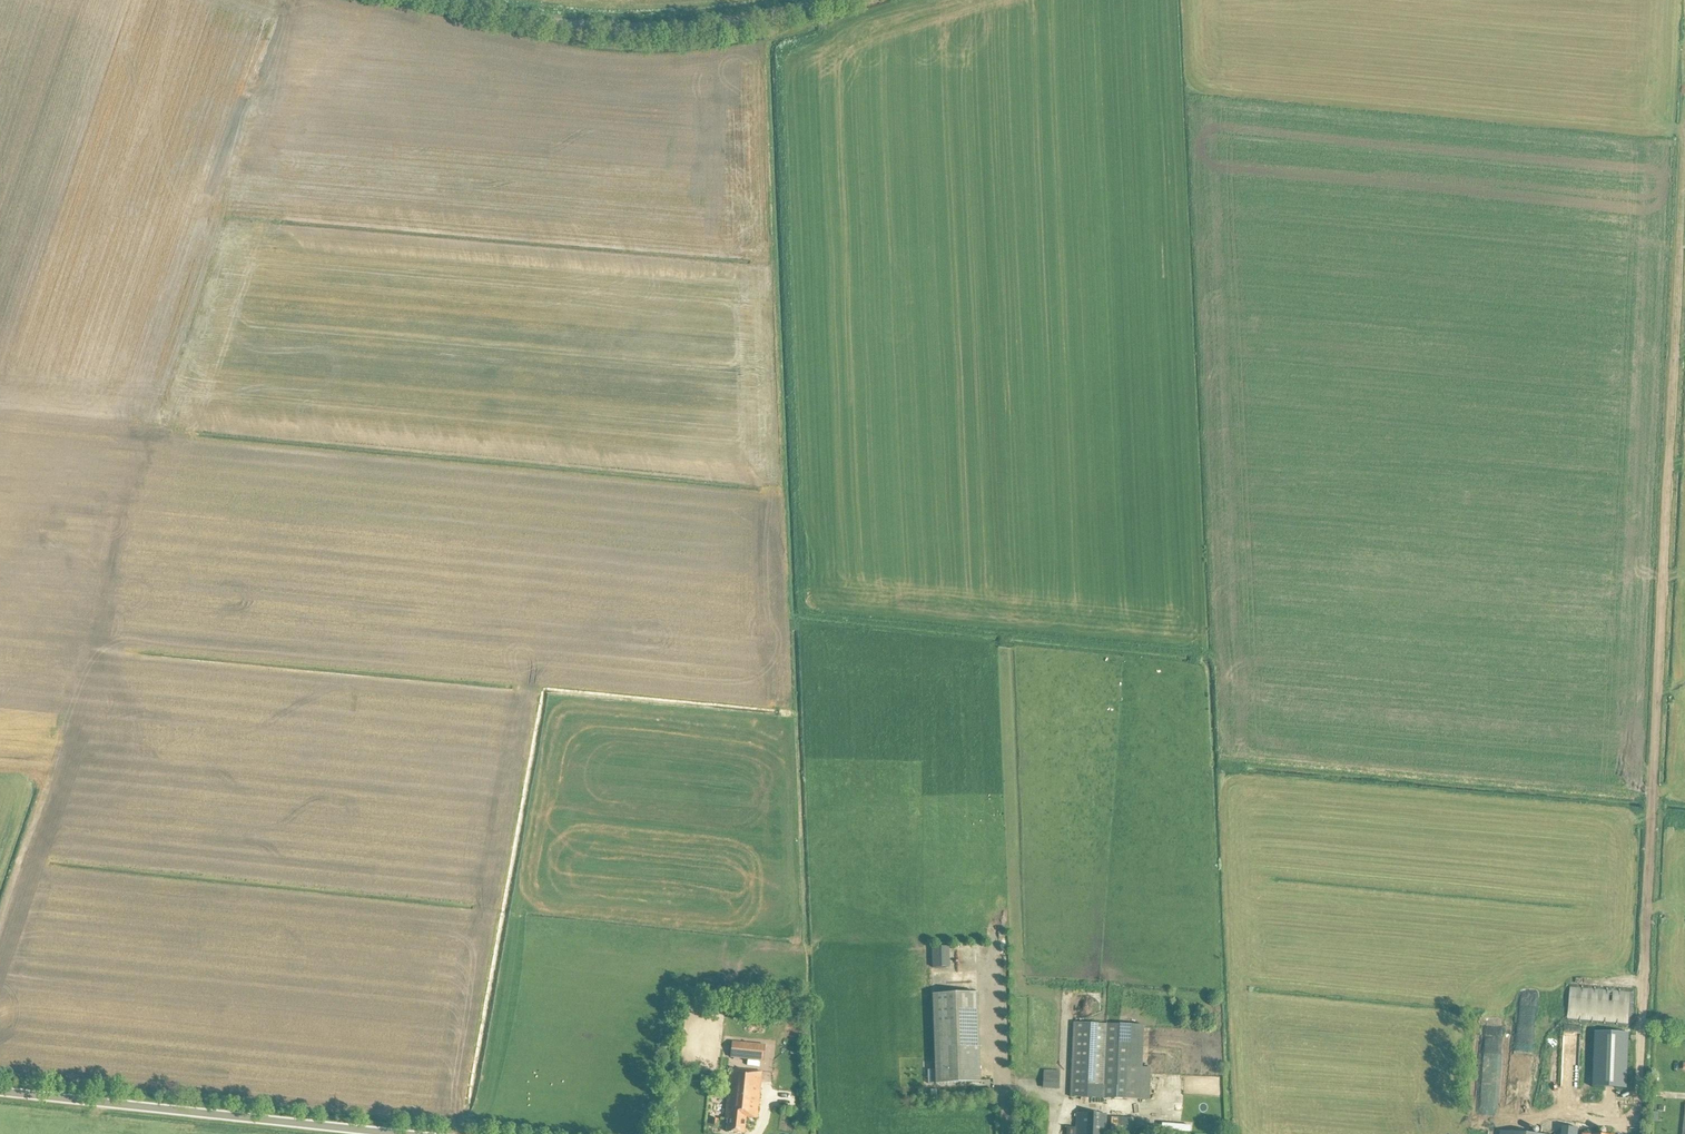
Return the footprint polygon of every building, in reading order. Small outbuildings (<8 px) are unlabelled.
[(950,968),(949,947),(932,948),(932,968),(950,968)] [(1631,1022),(1632,990),(1571,987),(1569,1019),(1631,1022)] [(935,1084),(980,1083),(977,994),(933,995),(935,1084)] [(1151,1069),(1142,1068),(1144,1025),(1072,1023),(1070,1097),(1139,1099),(1149,1099),(1151,1069)] [(1594,1031),(1591,1087),(1624,1088),(1627,1032),(1594,1031)] [(731,1059),(763,1062),(764,1045),(733,1043),(731,1059)] [(995,1082),(994,1070),(981,1070),(982,1082),(995,1082)] [(757,1119),(761,1073),(730,1071),(725,1114),(725,1120),(728,1120),(726,1132),(745,1133),(746,1118),(757,1119)] [(1060,1072),(1043,1071),(1042,1089),(1059,1090),(1060,1072)] [(994,1082),(983,1083),(984,1095),(995,1094),(994,1082)] [(793,1105),(793,1092),(782,1092),(782,1104),(793,1105)] [(1106,1115),(1077,1113),(1076,1133),(1105,1133),(1106,1115)] [(1110,1131),(1135,1133),(1135,1119),(1111,1118),(1110,1131)]
